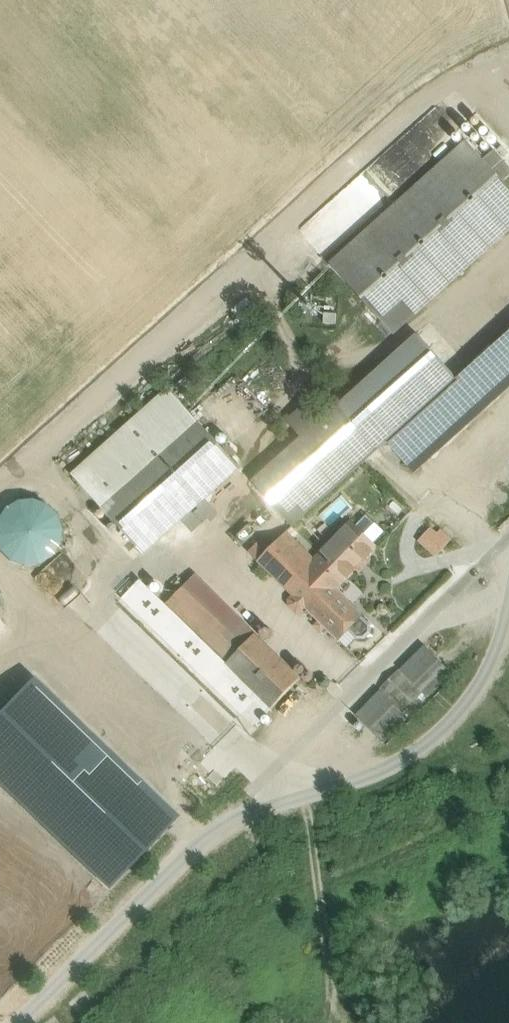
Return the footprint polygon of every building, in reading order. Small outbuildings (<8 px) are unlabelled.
[(331,264),(393,333),(508,228),(508,190),(467,143),(331,264)] [(326,256),(379,205),(355,180),(302,231),(326,256)] [(336,314),(324,313),(324,323),(336,324),(336,314)] [(457,379),(386,442),(408,466),(508,376),(508,333),(457,379)] [(416,335),(252,482),(292,527),(386,442),(457,379),(416,335)] [(169,389),(72,475),(103,509),(199,423),(169,389)] [(199,423),(103,509),(143,554),(240,468),(199,423)] [(59,530),(58,524),(56,517),(52,511),(49,507),(44,503),(37,500),(32,499),(25,499),(19,500),(14,502),(9,505),(4,509),(1,513),(0,515),(0,546),(2,549),(7,554),(13,558),(18,560),(23,562),(30,562),(36,561),(41,559),(47,555),(51,552),(55,546),(57,541),(59,535),(59,530)] [(351,523),(314,561),(310,565),(322,576),(336,590),(377,548),(351,523)] [(410,531),(396,548),(411,559),(425,543),(410,531)] [(314,561),(286,533),(282,537),(310,565),(314,561)] [(310,565),(282,537),(258,561),(297,600),(298,601),(322,576),(310,565)] [(255,634),(194,575),(166,605),(165,605),(226,664),(255,634)] [(336,590),(322,576),(298,601),(297,600),(293,604),(293,610),(297,613),(303,613),(307,609),(339,641),(348,631),(357,639),(365,639),(371,633),(371,625),(362,617),(363,616),(336,590)] [(226,664),(165,605),(166,605),(140,580),(123,598),(255,727),(272,709),(226,664)] [(300,679),(255,634),(226,664),(272,709),(300,679)] [(452,672),(423,644),(398,669),(401,673),(423,694),(426,698),(452,672)] [(401,673),(382,691),(404,713),(423,694),(401,673)] [(382,691),(379,687),(355,711),(384,740),(407,717),(404,713),(382,691)]
